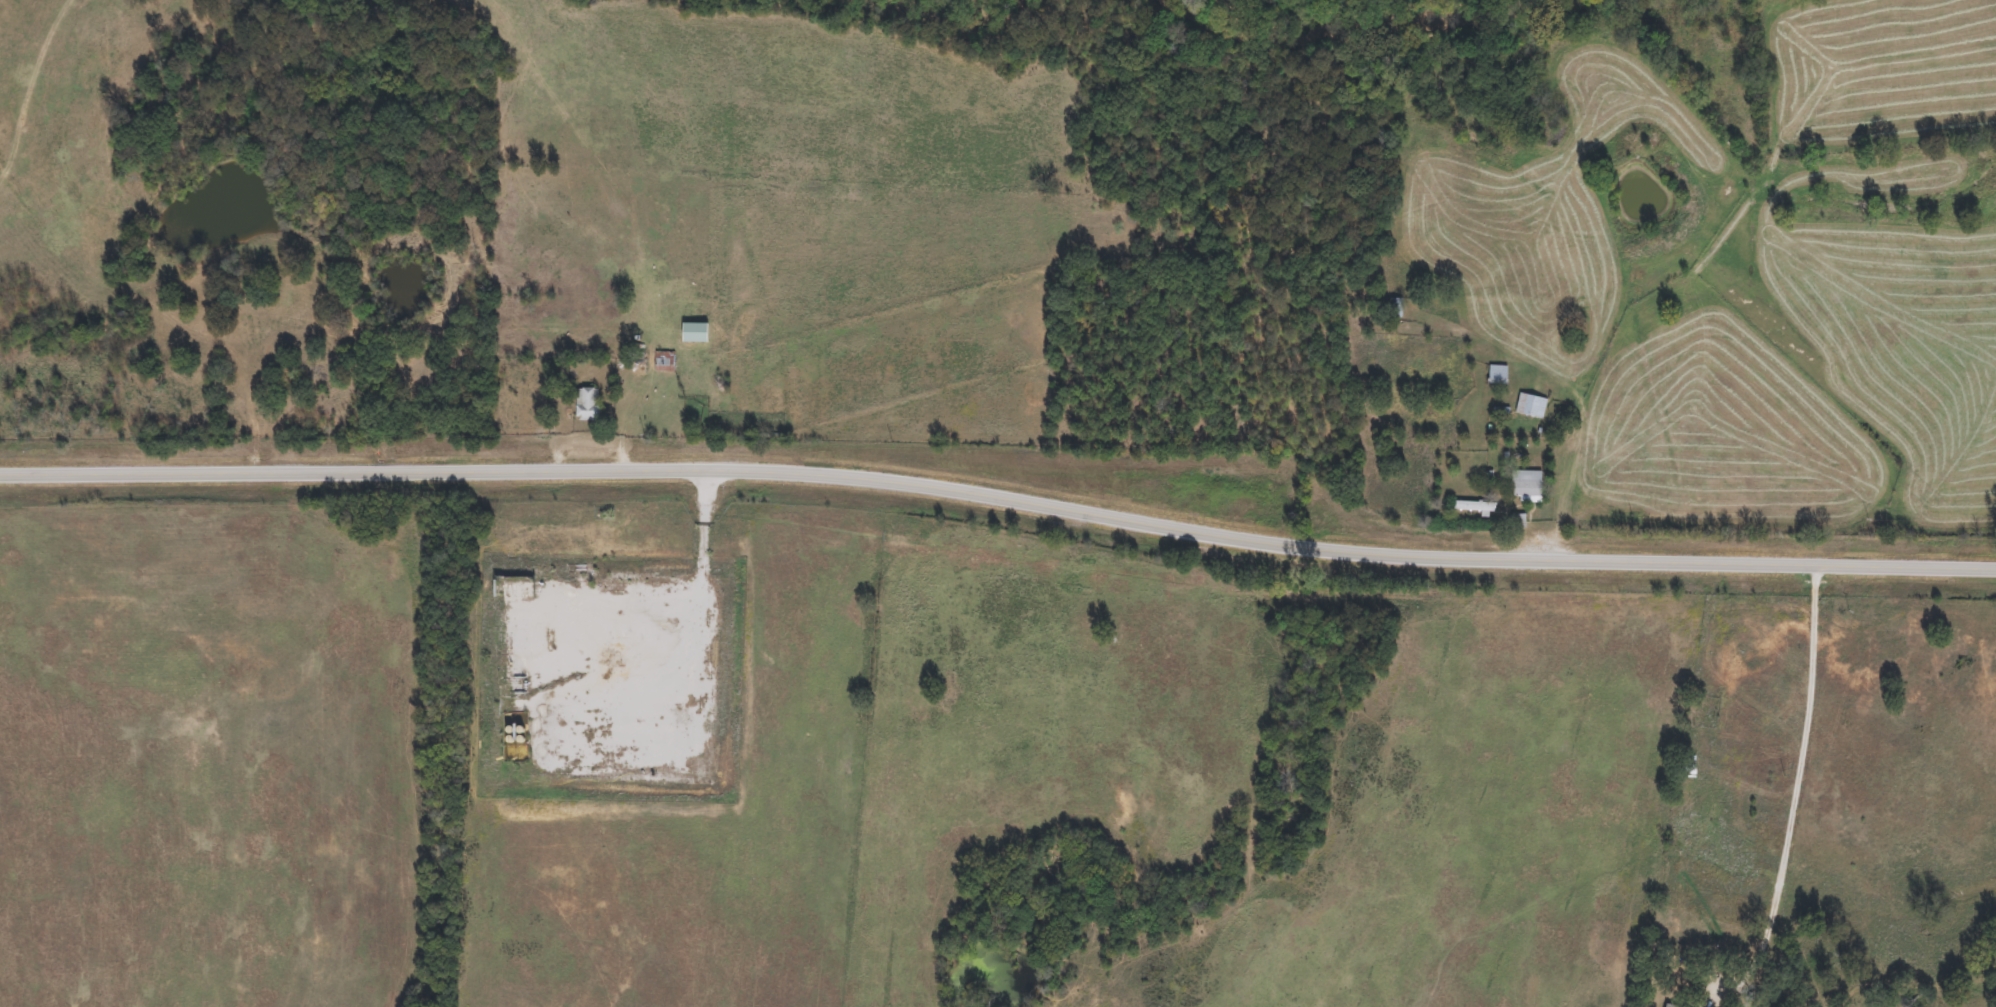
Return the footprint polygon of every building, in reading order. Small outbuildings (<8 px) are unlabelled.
[(653,351),(653,372),(673,372),(673,351),(653,351)] [(1486,384),(1504,384),(1504,366),(1486,366),(1486,384)] [(572,389),(572,422),(596,422),(596,389),(572,389)] [(1512,413),(1540,420),(1545,400),(1517,393),(1512,413)] [(1516,503),(1538,503),(1538,472),(1507,471),(1507,498),(1516,498),(1516,503)] [(1490,502),(1490,512),(1449,512),(1449,502),(1490,502)]
